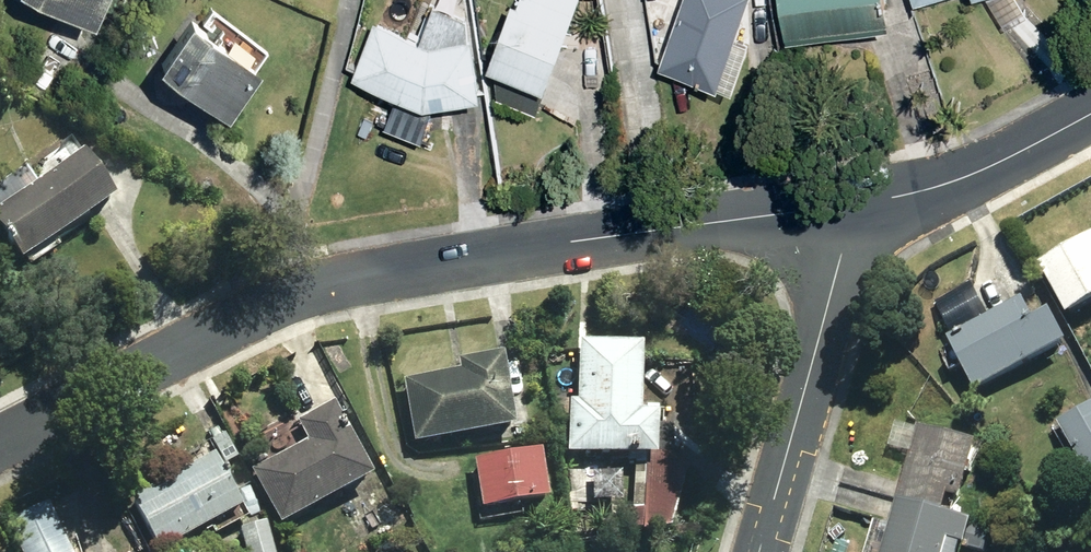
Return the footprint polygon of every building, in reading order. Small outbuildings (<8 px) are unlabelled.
[(100,13),(107,0),(72,0),(100,13)] [(435,97),(486,88),(473,12),(443,0),(440,0),(428,34),(384,16),(362,69),(435,97)] [(556,81),(585,0),(519,0),(497,60),(556,81)] [(713,95),(747,0),(682,0),(655,75),(713,95)] [(781,44),(882,30),(878,0),(775,0),(781,44)] [(912,10),(942,0),(909,0),(912,10)] [(167,56),(235,105),(267,59),(199,10),(167,56)] [(29,258),(123,196),(91,148),(42,181),(30,165),(0,185),(0,203),(3,208),(0,210),(0,211),(29,258)] [(1061,323),(1090,307),(1090,245),(1088,240),(1032,269),(1061,323)] [(940,342),(968,397),(1059,350),(1042,317),(1028,325),(1016,303),(940,342)] [(1081,346),(1090,341),(1090,320),(1072,331),(1081,346)] [(571,446),(661,447),(662,404),(644,404),(645,336),(582,335),(582,394),(573,394),(571,446)] [(406,375),(417,437),(519,418),(505,345),(463,353),(465,364),(406,375)] [(252,464),(282,518),(376,467),(337,395),(291,420),(300,438),(252,464)] [(1080,481),(1090,475),(1090,408),(1053,426),(1080,481)] [(940,547),(957,551),(964,527),(936,519),(942,500),(953,504),(970,449),(915,433),(878,551),(939,551),(940,547)] [(477,453),(485,501),(552,490),(545,442),(477,453)] [(134,490),(163,543),(245,499),(216,446),(134,490)] [(683,479),(687,462),(670,459),(667,476),(683,479)] [(29,551),(78,551),(50,496),(11,516),(29,551)] [(249,551),(278,551),(268,516),(241,524),(249,551)]
